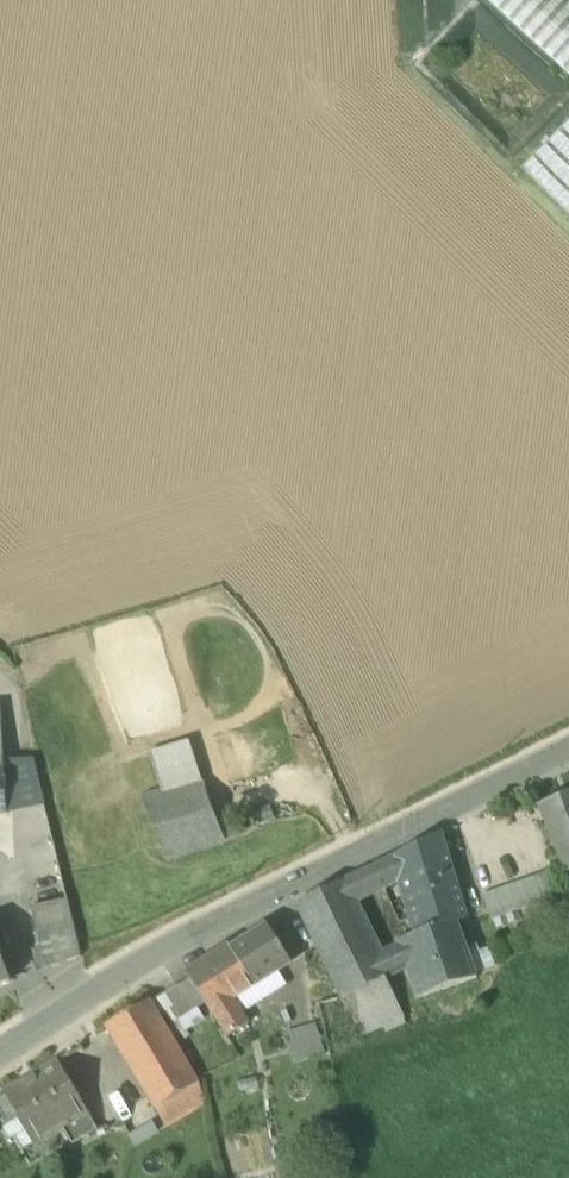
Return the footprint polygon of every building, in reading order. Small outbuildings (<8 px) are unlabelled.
[(568,78),(568,0),(484,0),(568,78)] [(522,172),(568,219),(568,125),(522,172)] [(148,761),(159,792),(161,797),(204,783),(191,746),(148,761)] [(4,763),(8,812),(44,805),(32,757),(4,758),(4,763)] [(225,841),(204,783),(161,797),(159,792),(143,797),(167,861),(225,841)] [(566,875),(568,874),(568,794),(539,807),(566,875)] [(402,880),(418,934),(457,922),(467,919),(442,835),(371,869),(380,890),(402,880)] [(356,901),(380,890),(371,869),(346,880),(356,901)] [(483,895),(491,921),(555,898),(547,873),(483,895)] [(295,904),(342,998),(342,1000),(386,979),(390,977),(380,955),(382,954),(381,953),(380,954),(356,901),(346,880),(295,904)] [(39,939),(75,930),(67,899),(31,908),(39,939)] [(467,950),(457,922),(418,934),(395,942),(417,999),(477,978),(476,975),(467,950)] [(268,926),(231,950),(255,987),(291,963),(268,926)] [(39,939),(46,971),(81,958),(75,930),(39,939)] [(467,950),(476,975),(491,970),(498,968),(495,960),(491,950),(482,953),(479,945),(467,950)] [(234,1000),(255,987),(231,950),(230,947),(187,974),(190,979),(205,1003),(228,1038),(249,1024),(234,1000)] [(0,951),(0,987),(12,983),(0,951)] [(177,988),(192,1011),(205,1003),(190,979),(177,988)] [(386,979),(342,1000),(362,1039),(383,1028),(386,1035),(408,1024),(386,979)] [(152,1004),(176,1045),(189,1036),(179,1020),(192,1011),(177,988),(152,1004)] [(106,1027),(156,1110),(180,1096),(199,1084),(176,1045),(152,1004),(150,1001),(106,1027)] [(286,1035),(295,1063),(325,1053),(316,1026),(286,1035)] [(69,1079),(80,1072),(71,1055),(58,1060),(69,1079)] [(4,1092),(5,1094),(18,1117),(35,1146),(63,1129),(89,1114),(69,1079),(58,1060),(4,1092)] [(180,1096),(189,1112),(205,1101),(202,1090),(199,1084),(180,1096)] [(18,1117),(5,1094),(0,1096),(0,1112),(7,1124),(18,1117)] [(189,1112),(180,1096),(156,1110),(166,1128),(189,1112)] [(63,1129),(72,1145),(98,1130),(89,1114),(63,1129)] [(126,1134),(133,1145),(156,1131),(149,1120),(126,1134)]
